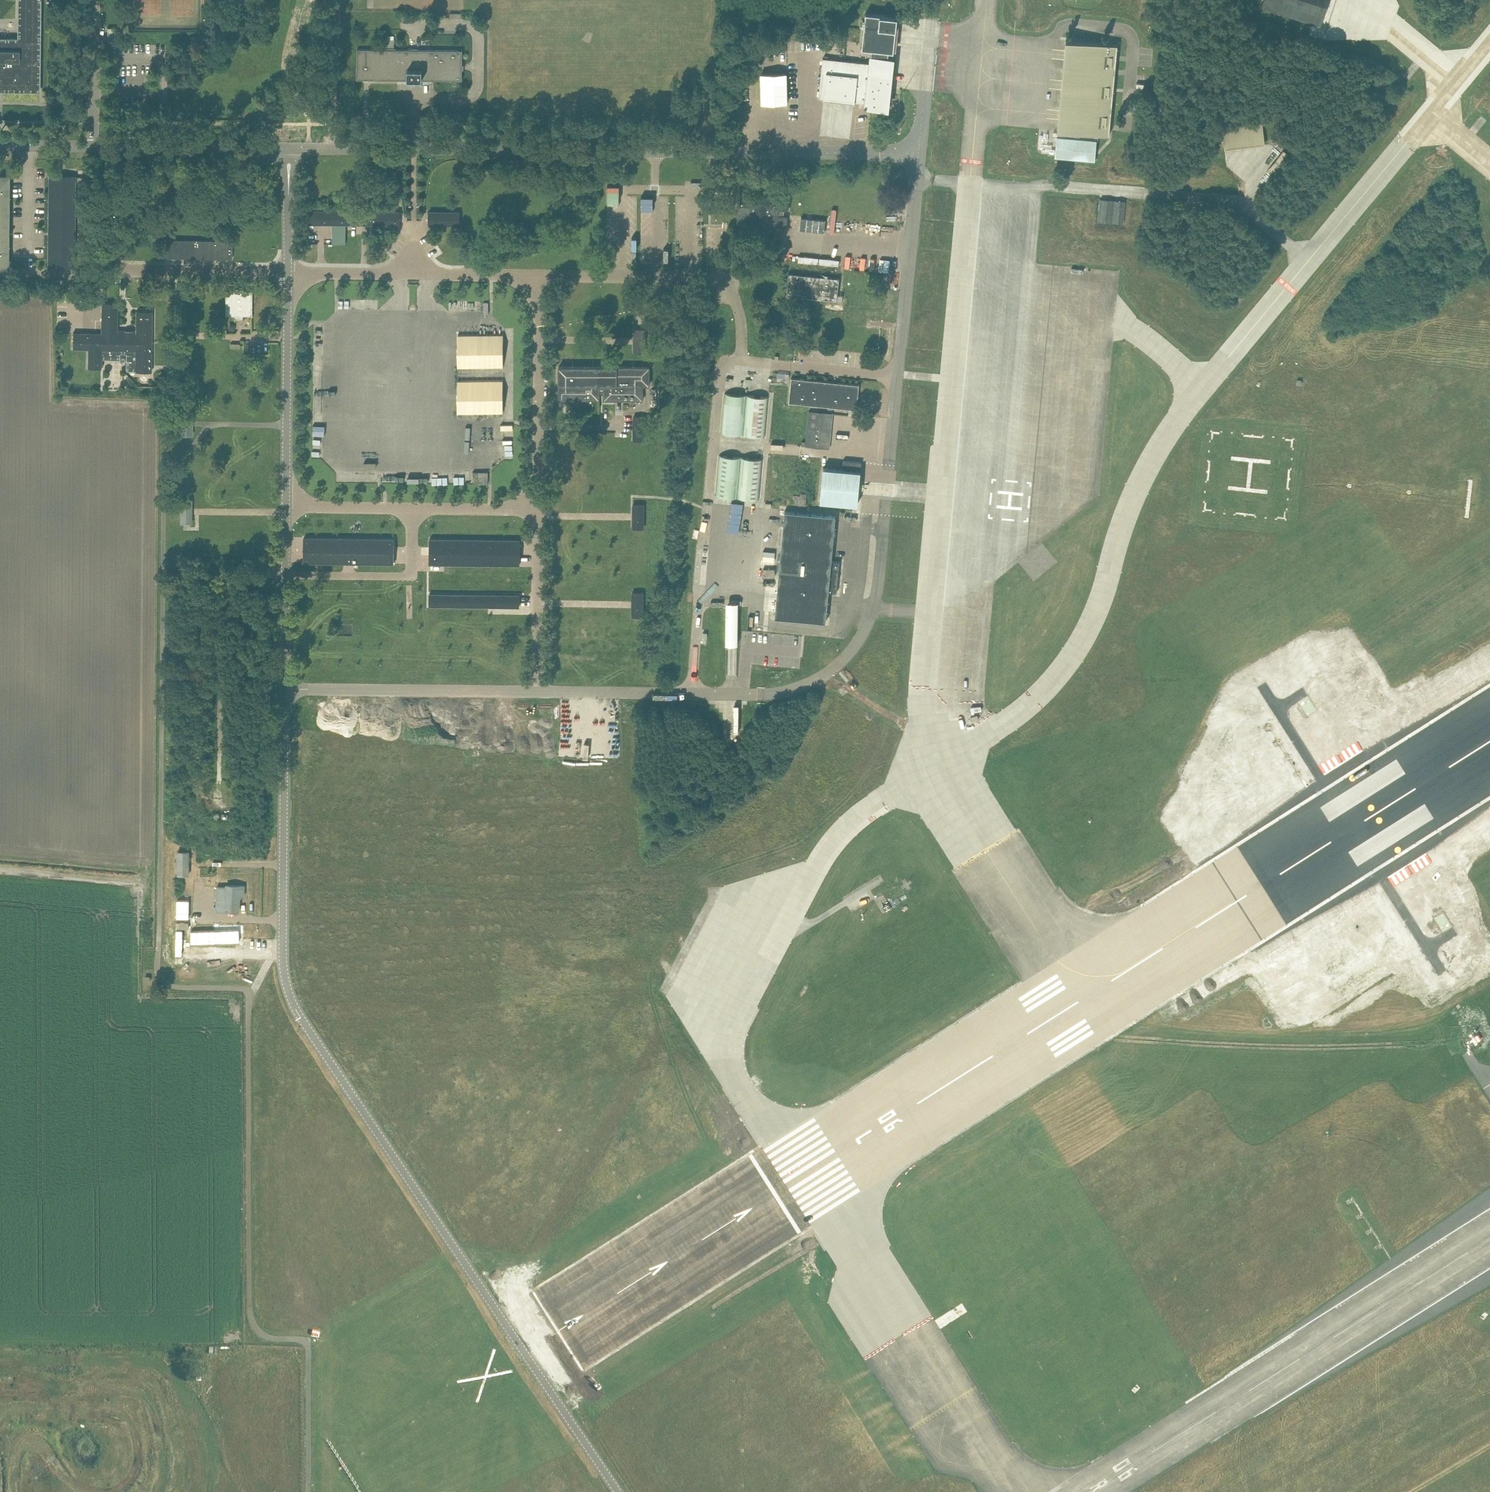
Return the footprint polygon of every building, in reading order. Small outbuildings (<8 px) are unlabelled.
[(40,0),(19,0),(18,39),(0,38),(0,84),(4,84),(16,88),(16,90),(39,90),(40,0)] [(1261,7),(1320,26),(1329,0),(1263,0),(1261,7)] [(859,106),(864,107),(866,107),(866,105),(869,105),(869,106),(886,108),(888,88),(890,88),(890,87),(893,57),(888,57),(889,51),(894,51),(895,35),(897,16),(866,13),(862,48),(871,49),(871,55),(870,63),(823,58),(818,97),(866,102),(866,104),(864,104),(864,105),(859,104),(859,106)] [(107,27),(107,42),(115,42),(115,27),(107,27)] [(1110,129),(1109,129),(1116,50),(1117,50),(1117,44),(1066,39),(1057,130),(1109,135),(1110,129)] [(422,79),(462,80),(462,50),(462,51),(459,51),(459,50),(357,49),(356,79),(407,79),(407,83),(422,83),(422,79)] [(1144,93),(1144,83),(1136,83),(1136,93),(1144,93)] [(708,100),(699,100),(699,114),(708,114),(708,100)] [(1222,128),(1224,149),(1265,143),(1263,123),(1222,128)] [(1095,160),(1095,153),(1097,140),(1057,136),(1055,156),(1095,160)] [(8,266),(8,258),(7,258),(8,175),(0,175),(0,266),(8,266)] [(74,176),(49,175),(49,267),(74,267),(74,176)] [(739,195),(738,206),(737,224),(787,227),(788,216),(779,215),(779,209),(788,209),(789,198),(767,197),(767,195),(756,195),(756,196),(739,195)] [(1100,199),(1098,221),(1113,222),(1123,223),(1125,201),(1112,200),(1100,199)] [(305,222),(345,223),(399,223),(399,212),(400,212),(305,211),(305,222)] [(429,212),(429,220),(429,224),(459,224),(459,212),(428,212),(429,212)] [(232,258),(232,240),(166,239),(166,257),(232,258)] [(786,295),(837,301),(839,278),(789,272),(786,295)] [(242,314),(251,314),(252,314),(252,290),(243,290),(243,288),(234,288),(234,290),(226,290),(225,314),(235,314),(235,317),(242,317),(242,314)] [(135,371),(151,371),(152,311),(136,311),(136,330),(117,329),(118,302),(102,302),(101,333),(73,332),(73,348),(88,348),(88,367),(101,367),(101,358),(126,358),(126,369),(135,369),(135,371)] [(645,328),(634,328),(634,352),(645,352),(645,328)] [(643,385),(649,385),(649,366),(559,366),(559,399),(599,399),(600,391),(604,391),(604,399),(643,399),(643,385)] [(859,384),(791,377),(789,402),(857,409),(859,384)] [(766,426),(768,407),(769,397),(725,393),(721,432),(765,436),(766,426)] [(829,448),(830,439),(833,413),(809,410),(805,446),(829,448)] [(634,416),(634,432),(634,440),(644,440),(644,416),(634,416)] [(763,459),(719,455),(716,495),(759,499),(763,459)] [(842,469),(823,467),(820,501),(857,504),(858,495),(859,488),(861,462),(843,460),(842,469)] [(805,505),(805,503),(806,494),(801,493),(801,496),(794,495),(793,503),(805,505)] [(181,522),(183,522),(191,522),(191,499),(181,499),(181,522)] [(633,504),(633,520),(633,528),(643,528),(644,504),(633,504)] [(829,591),(837,592),(840,561),(831,560),(836,515),(785,511),(775,617),(826,621),(829,591)] [(304,562),(394,563),(394,538),(304,537),(304,562)] [(502,565),(502,564),(520,565),(520,539),(430,538),(430,564),(448,564),(448,565),(449,565),(449,564),(474,564),(474,565),(476,565),(476,564),(500,564),(500,565),(502,565)] [(774,577),(774,569),(763,569),(763,576),(774,577)] [(643,592),(632,592),(632,616),(643,616),(643,592)] [(429,606),(513,606),(519,607),(519,595),(429,594),(429,606)] [(188,874),(189,851),(178,851),(178,874),(188,874)] [(227,887),(217,886),(216,910),(239,911),(239,895),(244,895),(244,885),(227,884),(227,887)] [(891,897),(889,898),(891,902),(883,907),(886,911),(901,902),(898,897),(893,900),(891,897)]
